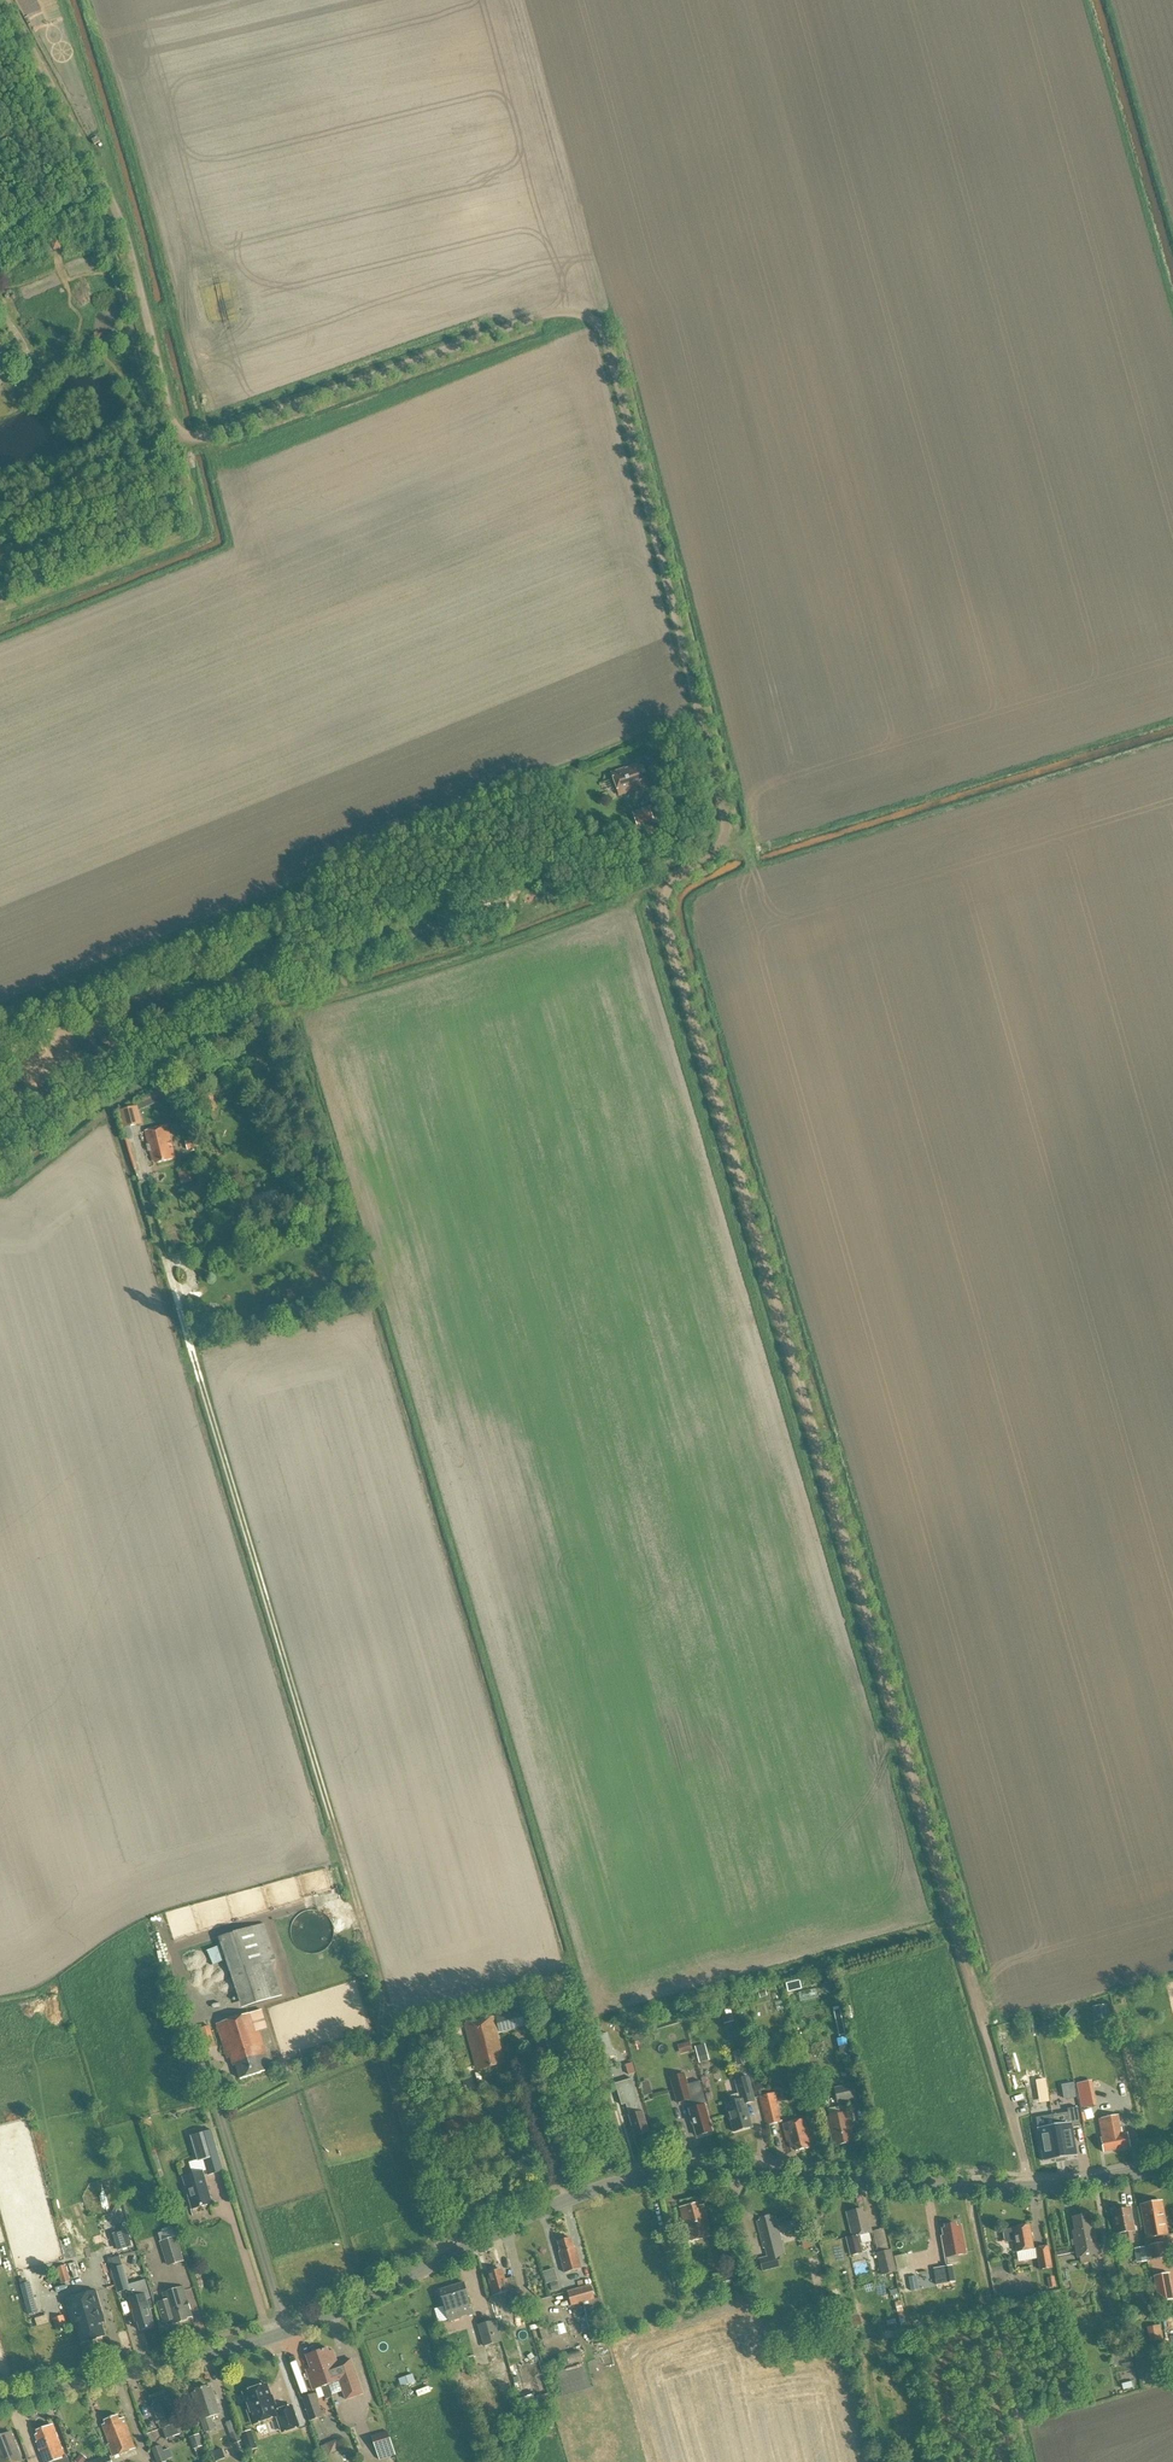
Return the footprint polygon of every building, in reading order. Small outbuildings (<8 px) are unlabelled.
[(619,798),(641,790),(641,789),(643,788),(644,789),(650,787),(642,766),(640,767),(639,764),(629,768),(629,769),(625,770),(625,769),(610,774),(619,798)] [(649,808),(632,814),(637,827),(654,821),(649,808)] [(655,846),(652,835),(642,838),(646,849),(655,846)] [(218,1109),(212,1094),(204,1096),(210,1112),(218,1109)] [(142,1123),(137,1106),(132,1108),(120,1112),(125,1129),(142,1123)] [(125,1128),(128,1140),(134,1138),(131,1127),(125,1128)] [(156,1162),(157,1165),(175,1161),(167,1127),(145,1133),(148,1145),(146,1146),(148,1153),(150,1152),(152,1163),(156,1162)] [(188,1154),(196,1152),(193,1141),(186,1143),(188,1154)] [(263,1924),(219,1937),(241,2009),(285,1996),(263,1924)] [(219,1947),(208,1950),(213,1965),(224,1962),(219,1947)] [(831,1995),(836,1983),(827,1979),(822,1991),(831,1995)] [(798,1992),(799,2000),(819,1997),(817,1989),(798,1992)] [(725,2024),(734,2022),(726,1996),(719,1998),(722,2007),(720,2008),(725,2024)] [(227,2060),(230,2059),(233,2067),(236,2066),(240,2080),(265,2073),(263,2068),(270,2066),(259,2032),(267,2029),(261,2011),(216,2025),(227,2060)] [(524,2027),(520,2011),(465,2025),(476,2068),(484,2065),(485,2069),(505,2064),(498,2034),(524,2027)] [(210,2025),(199,2029),(206,2049),(218,2044),(210,2025)] [(546,2041),(550,2053),(568,2048),(565,2035),(546,2041)] [(840,2038),(841,2061),(850,2061),(848,2038),(840,2038)] [(689,2042),(677,2046),(679,2055),(692,2051),(689,2042)] [(700,2064),(710,2061),(706,2047),(696,2050),(700,2064)] [(737,2051),(738,2064),(750,2063),(749,2050),(737,2051)] [(634,2064),(627,2066),(629,2074),(637,2072),(634,2064)] [(858,2072),(857,2064),(845,2067),(847,2075),(858,2072)] [(678,2103),(688,2100),(691,2099),(687,2085),(684,2076),(671,2079),(678,2103)] [(735,2081),(737,2087),(739,2095),(730,2097),(732,2103),(726,2105),(734,2133),(752,2128),(746,2105),(754,2102),(756,2102),(749,2077),(735,2081)] [(691,2099),(688,2100),(691,2110),(689,2110),(692,2121),(691,2122),(692,2126),(693,2126),(697,2137),(713,2132),(705,2105),(707,2105),(700,2081),(687,2085),(691,2099)] [(643,2096),(652,2094),(649,2082),(640,2084),(643,2096)] [(848,2142),(854,2141),(848,2113),(847,2113),(845,2102),(856,2099),(853,2086),(834,2090),(840,2115),(827,2118),(833,2146),(838,2145),(838,2146),(849,2144),(848,2142)] [(766,2127),(781,2123),(776,2103),(777,2102),(775,2094),(759,2099),(766,2127)] [(1074,2109),(1073,2097),(1065,2098),(1066,2110),(1074,2109)] [(636,2137),(648,2133),(645,2124),(646,2124),(642,2112),(641,2112),(637,2099),(627,2102),(631,2115),(629,2116),(631,2123),(633,2124),(636,2137)] [(1070,2124),(1055,2127),(1060,2160),(1077,2157),(1072,2129),(1081,2127),(1078,2108),(1067,2110),(1070,2124)] [(450,2141),(485,2129),(480,2111),(455,2119),(455,2120),(444,2124),(450,2141)] [(1047,2128),(1038,2130),(1043,2163),(1060,2160),(1055,2127),(1053,2116),(1045,2117),(1047,2128)] [(1103,2139),(1101,2139),(1103,2153),(1130,2148),(1128,2134),(1125,2134),(1124,2127),(1120,2128),(1118,2116),(1100,2120),(1103,2132),(1101,2132),(1103,2139)] [(782,2125),(787,2144),(789,2143),(790,2150),(795,2148),(796,2152),(815,2148),(810,2127),(807,2127),(806,2120),(782,2125)] [(205,2160),(217,2157),(214,2147),(202,2150),(205,2160)] [(183,2178),(192,2210),(212,2204),(204,2177),(208,2175),(208,2176),(223,2172),(219,2156),(217,2157),(205,2160),(204,2161),(207,2171),(183,2178)] [(1147,2239),(1168,2236),(1162,2202),(1141,2206),(1147,2239)] [(682,2225),(687,2243),(712,2237),(704,2206),(698,2207),(698,2204),(679,2209),(683,2224),(682,2225)] [(1132,2232),(1134,2232),(1130,2209),(1122,2211),(1119,2210),(1113,2211),(1115,2226),(1114,2228),(1115,2232),(1117,2233),(1117,2235),(1124,2234),(1126,2245),(1134,2243),(1132,2232)] [(862,2210),(846,2214),(852,2238),(846,2239),(851,2257),(862,2254),(858,2237),(872,2234),(867,2213),(863,2214),(862,2210)] [(1077,2259),(1099,2255),(1094,2228),(1091,2229),(1089,2215),(1072,2218),(1075,2232),(1072,2232),(1077,2259)] [(759,2260),(762,2272),(781,2267),(778,2256),(781,2256),(778,2245),(782,2244),(775,2218),(770,2219),(769,2216),(759,2219),(760,2221),(756,2222),(763,2249),(768,2248),(770,2258),(759,2260)] [(957,2227),(956,2224),(944,2226),(945,2229),(942,2230),(943,2237),(941,2238),(946,2265),(959,2262),(958,2256),(967,2255),(962,2226),(957,2227)] [(1034,2250),(1029,2226),(1012,2229),(1013,2230),(1006,2231),(1004,2234),(1005,2241),(1008,2243),(1015,2242),(1017,2253),(1034,2250)] [(664,2254),(676,2251),(669,2228),(658,2231),(664,2254)] [(132,2247),(127,2231),(114,2235),(118,2251),(132,2247)] [(184,2261),(177,2236),(160,2242),(167,2266),(184,2261)] [(575,2249),(574,2249),(571,2240),(558,2243),(561,2253),(559,2253),(565,2274),(581,2269),(575,2249)] [(1165,2258),(1162,2244),(1150,2246),(1152,2260),(1165,2258)] [(1052,2269),(1049,2247),(1036,2249),(1040,2271),(1052,2269)] [(1147,2261),(1145,2247),(1135,2249),(1137,2263),(1147,2261)] [(887,2251),(876,2254),(881,2276),(896,2273),(891,2250),(887,2251)] [(1111,2277),(1118,2271),(1110,2261),(1103,2267),(1111,2277)] [(953,2266),(933,2269),(936,2286),(955,2283),(953,2266)] [(70,2282),(66,2267),(57,2269),(62,2285),(70,2282)] [(130,2291),(129,2285),(123,2267),(111,2270),(118,2295),(128,2292),(130,2291)] [(506,2293),(511,2310),(521,2307),(516,2290),(509,2292),(506,2281),(504,2281),(501,2271),(488,2275),(491,2285),(489,2285),(493,2297),(506,2293)] [(1168,2274),(1153,2277),(1157,2303),(1172,2300),(1172,2299),(1168,2274)] [(910,2279),(911,2290),(924,2288),(922,2277),(910,2279)] [(1054,2278),(1047,2279),(1049,2289),(1055,2288),(1054,2278)] [(130,2300),(129,2300),(136,2323),(138,2323),(141,2332),(154,2328),(146,2300),(152,2298),(146,2280),(129,2285),(130,2291),(128,2292),(130,2300)] [(38,2313),(30,2284),(20,2286),(28,2316),(38,2313)] [(449,2323),(474,2315),(464,2284),(439,2292),(449,2323)] [(595,2300),(591,2286),(568,2293),(572,2307),(595,2300)] [(95,2291),(65,2300),(74,2332),(78,2331),(82,2344),(105,2337),(101,2324),(105,2323),(95,2291)] [(166,2302),(158,2304),(164,2323),(171,2321),(172,2322),(175,2320),(176,2324),(187,2321),(187,2319),(192,2318),(185,2292),(164,2297),(166,2302)] [(67,2327),(63,2317),(53,2320),(57,2331),(67,2327)] [(502,2343),(496,2321),(478,2326),(484,2348),(502,2343)] [(564,2322),(541,2329),(544,2339),(567,2332),(564,2322)] [(1161,2325),(1148,2328),(1151,2344),(1165,2340),(1161,2325)] [(327,2349),(317,2353),(328,2386),(341,2381),(348,2400),(363,2395),(351,2360),(338,2365),(333,2351),(329,2353),(327,2349)] [(569,2365),(583,2361),(580,2351),(566,2355),(569,2365)] [(313,2391),(328,2386),(317,2353),(306,2357),(310,2369),(306,2371),(313,2391)] [(413,2374),(399,2378),(402,2385),(415,2381),(413,2374)] [(1134,2382),(1122,2385),(1123,2391),(1135,2387),(1134,2382)] [(273,2405),(266,2386),(244,2393),(249,2408),(248,2409),(253,2425),(278,2417),(283,2433),(298,2428),(291,2407),(277,2412),(274,2405),(273,2405)] [(211,2388),(207,2389),(206,2387),(196,2390),(196,2393),(192,2394),(205,2433),(214,2430),(210,2418),(220,2415),(211,2388)] [(521,2405),(548,2399),(547,2394),(536,2397),(535,2394),(534,2394),(533,2391),(519,2394),(521,2405)] [(310,2421),(323,2417),(315,2394),(302,2399),(310,2421)] [(154,2405),(153,2406),(161,2429),(162,2429),(166,2440),(182,2434),(178,2423),(169,2400),(165,2402),(164,2398),(153,2402),(154,2405)] [(104,2421),(106,2425),(102,2426),(110,2445),(108,2446),(113,2458),(136,2449),(124,2419),(119,2420),(118,2416),(104,2421)] [(241,2441),(233,2420),(225,2423),(233,2443),(241,2441)] [(53,2427),(48,2429),(48,2428),(37,2432),(38,2436),(36,2437),(38,2443),(36,2443),(43,2461),(68,2461),(66,2457),(65,2457),(53,2427)] [(247,2452),(257,2449),(251,2431),(241,2434),(247,2452)] [(392,2450),(386,2432),(375,2436),(381,2457),(391,2453),(390,2450),(392,2450)] [(11,2433),(6,2435),(0,2437),(0,2461),(19,2461),(22,2461),(11,2433)] [(204,2446),(199,2435),(189,2439),(193,2450),(195,2450),(197,2456),(208,2452),(205,2446),(204,2446)] [(341,2452),(337,2441),(326,2446),(330,2456),(341,2452)] [(161,2446),(151,2450),(156,2461),(167,2461),(173,2458),(169,2450),(163,2452),(161,2446)] [(340,2453),(323,2459),(324,2461),(343,2461),(340,2453)]
